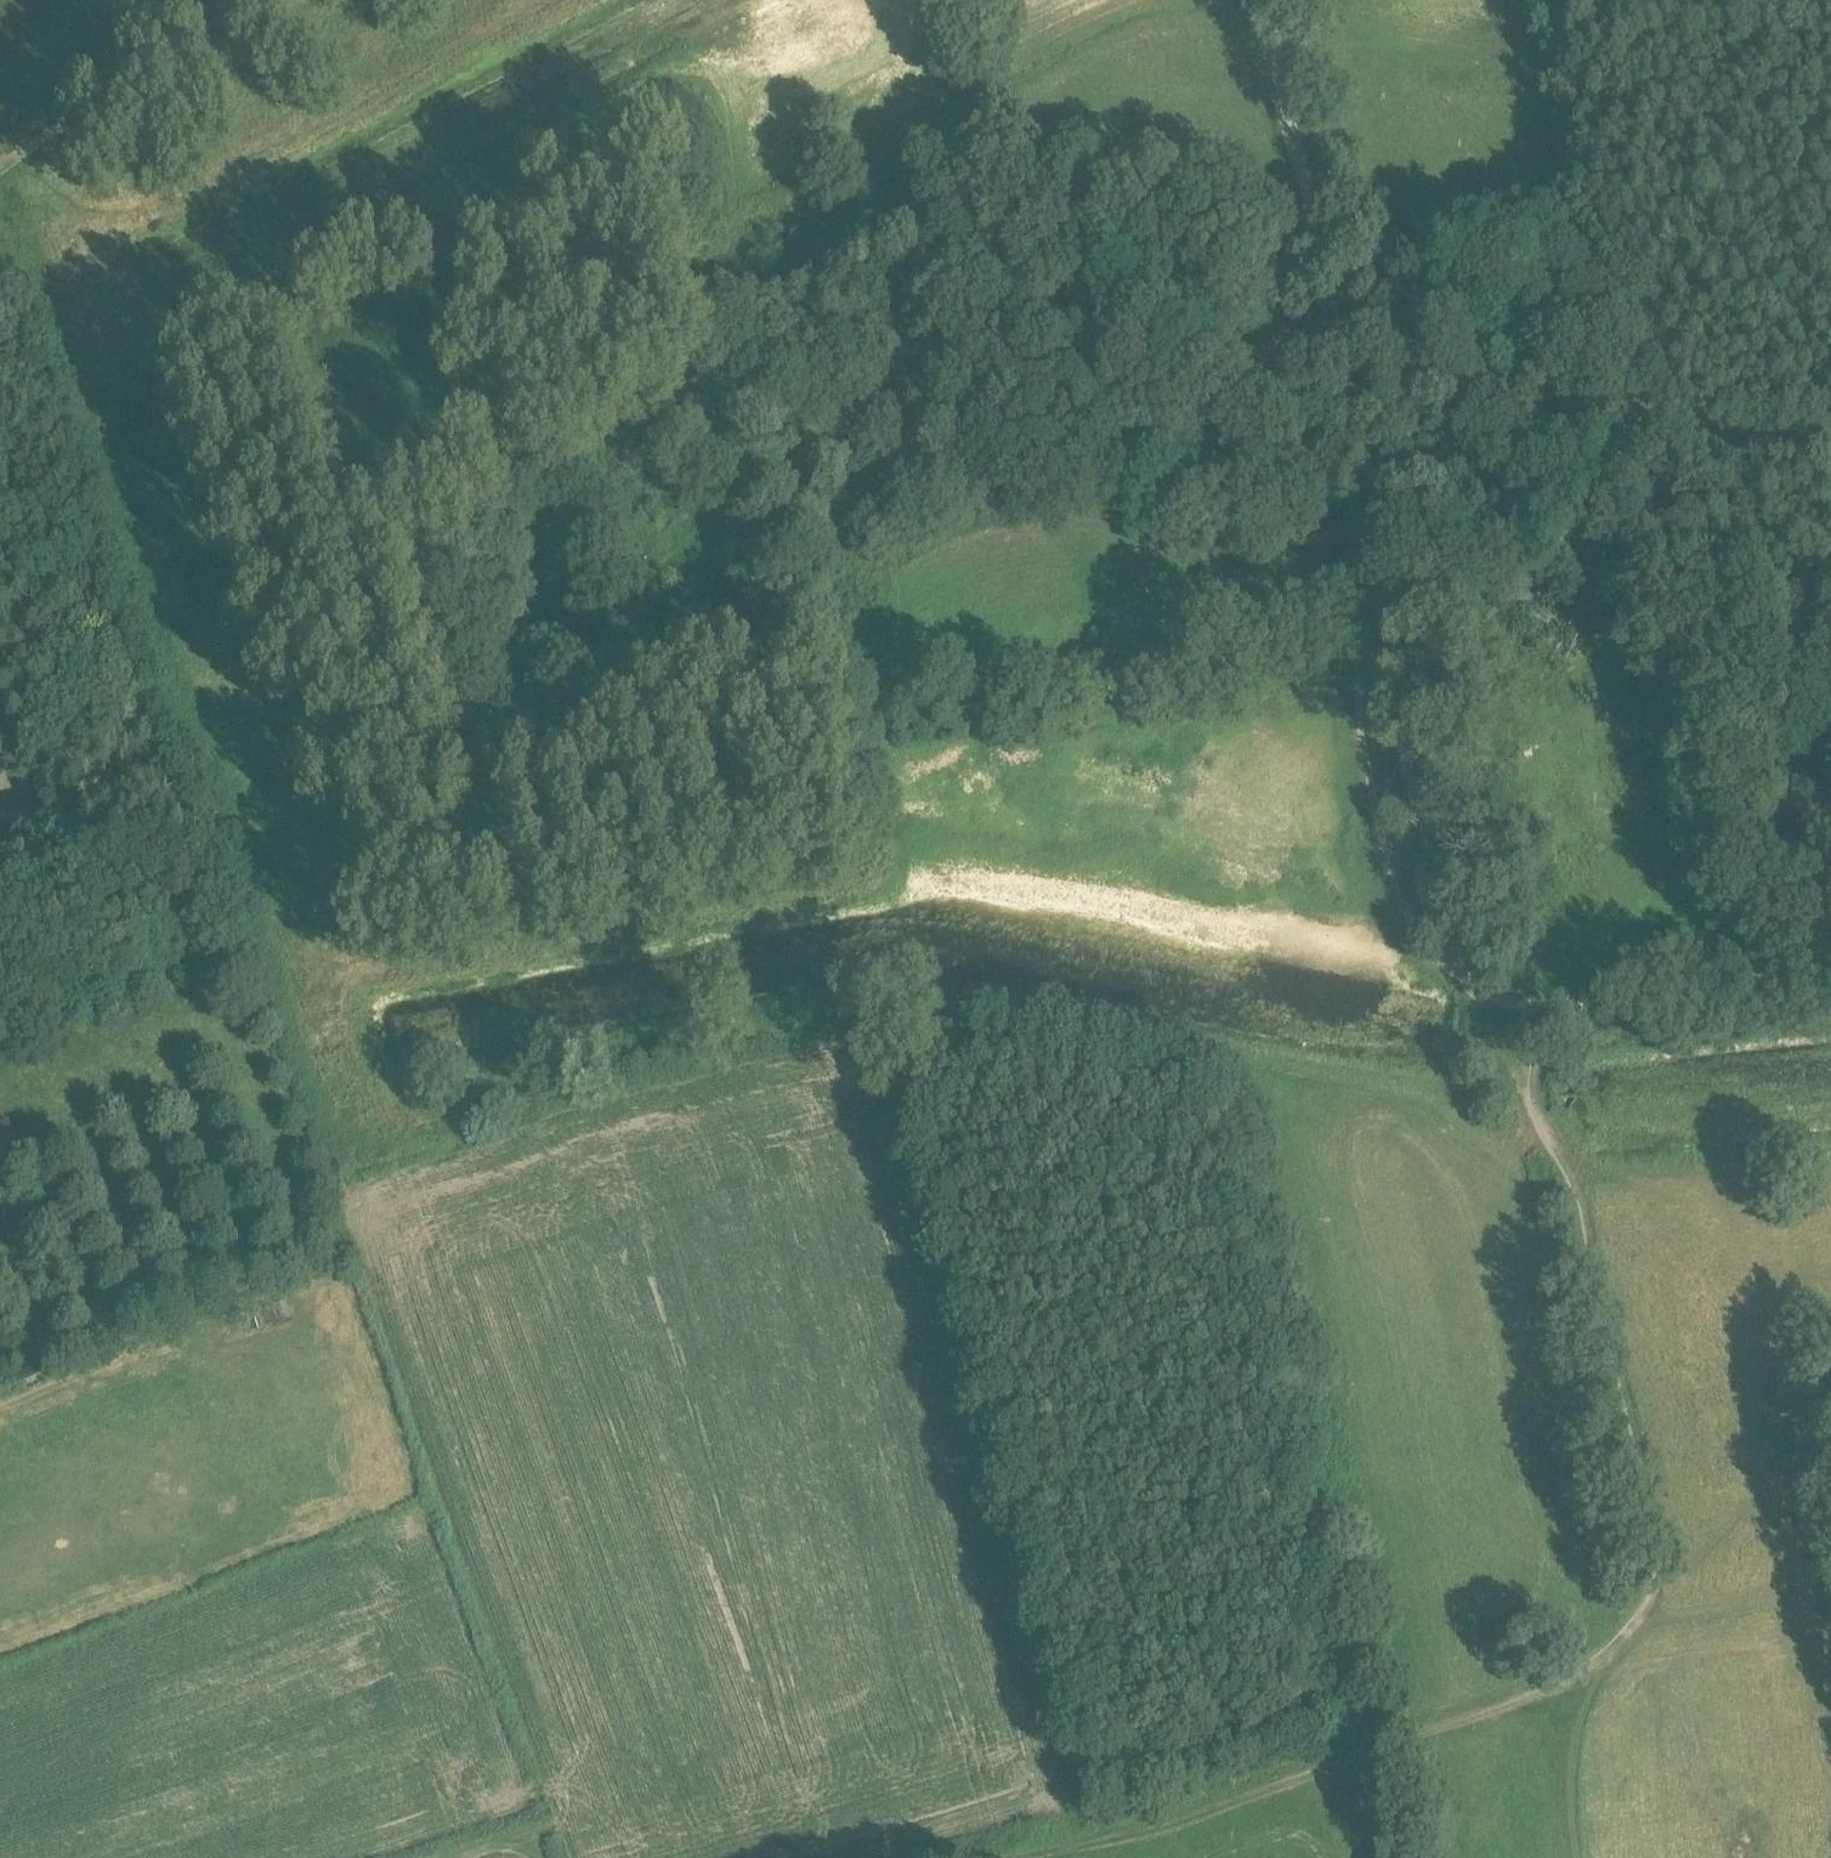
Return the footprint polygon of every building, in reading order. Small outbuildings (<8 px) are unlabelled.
[(0,1127),(0,1163),(20,1157),(10,1124),(0,1127)]
